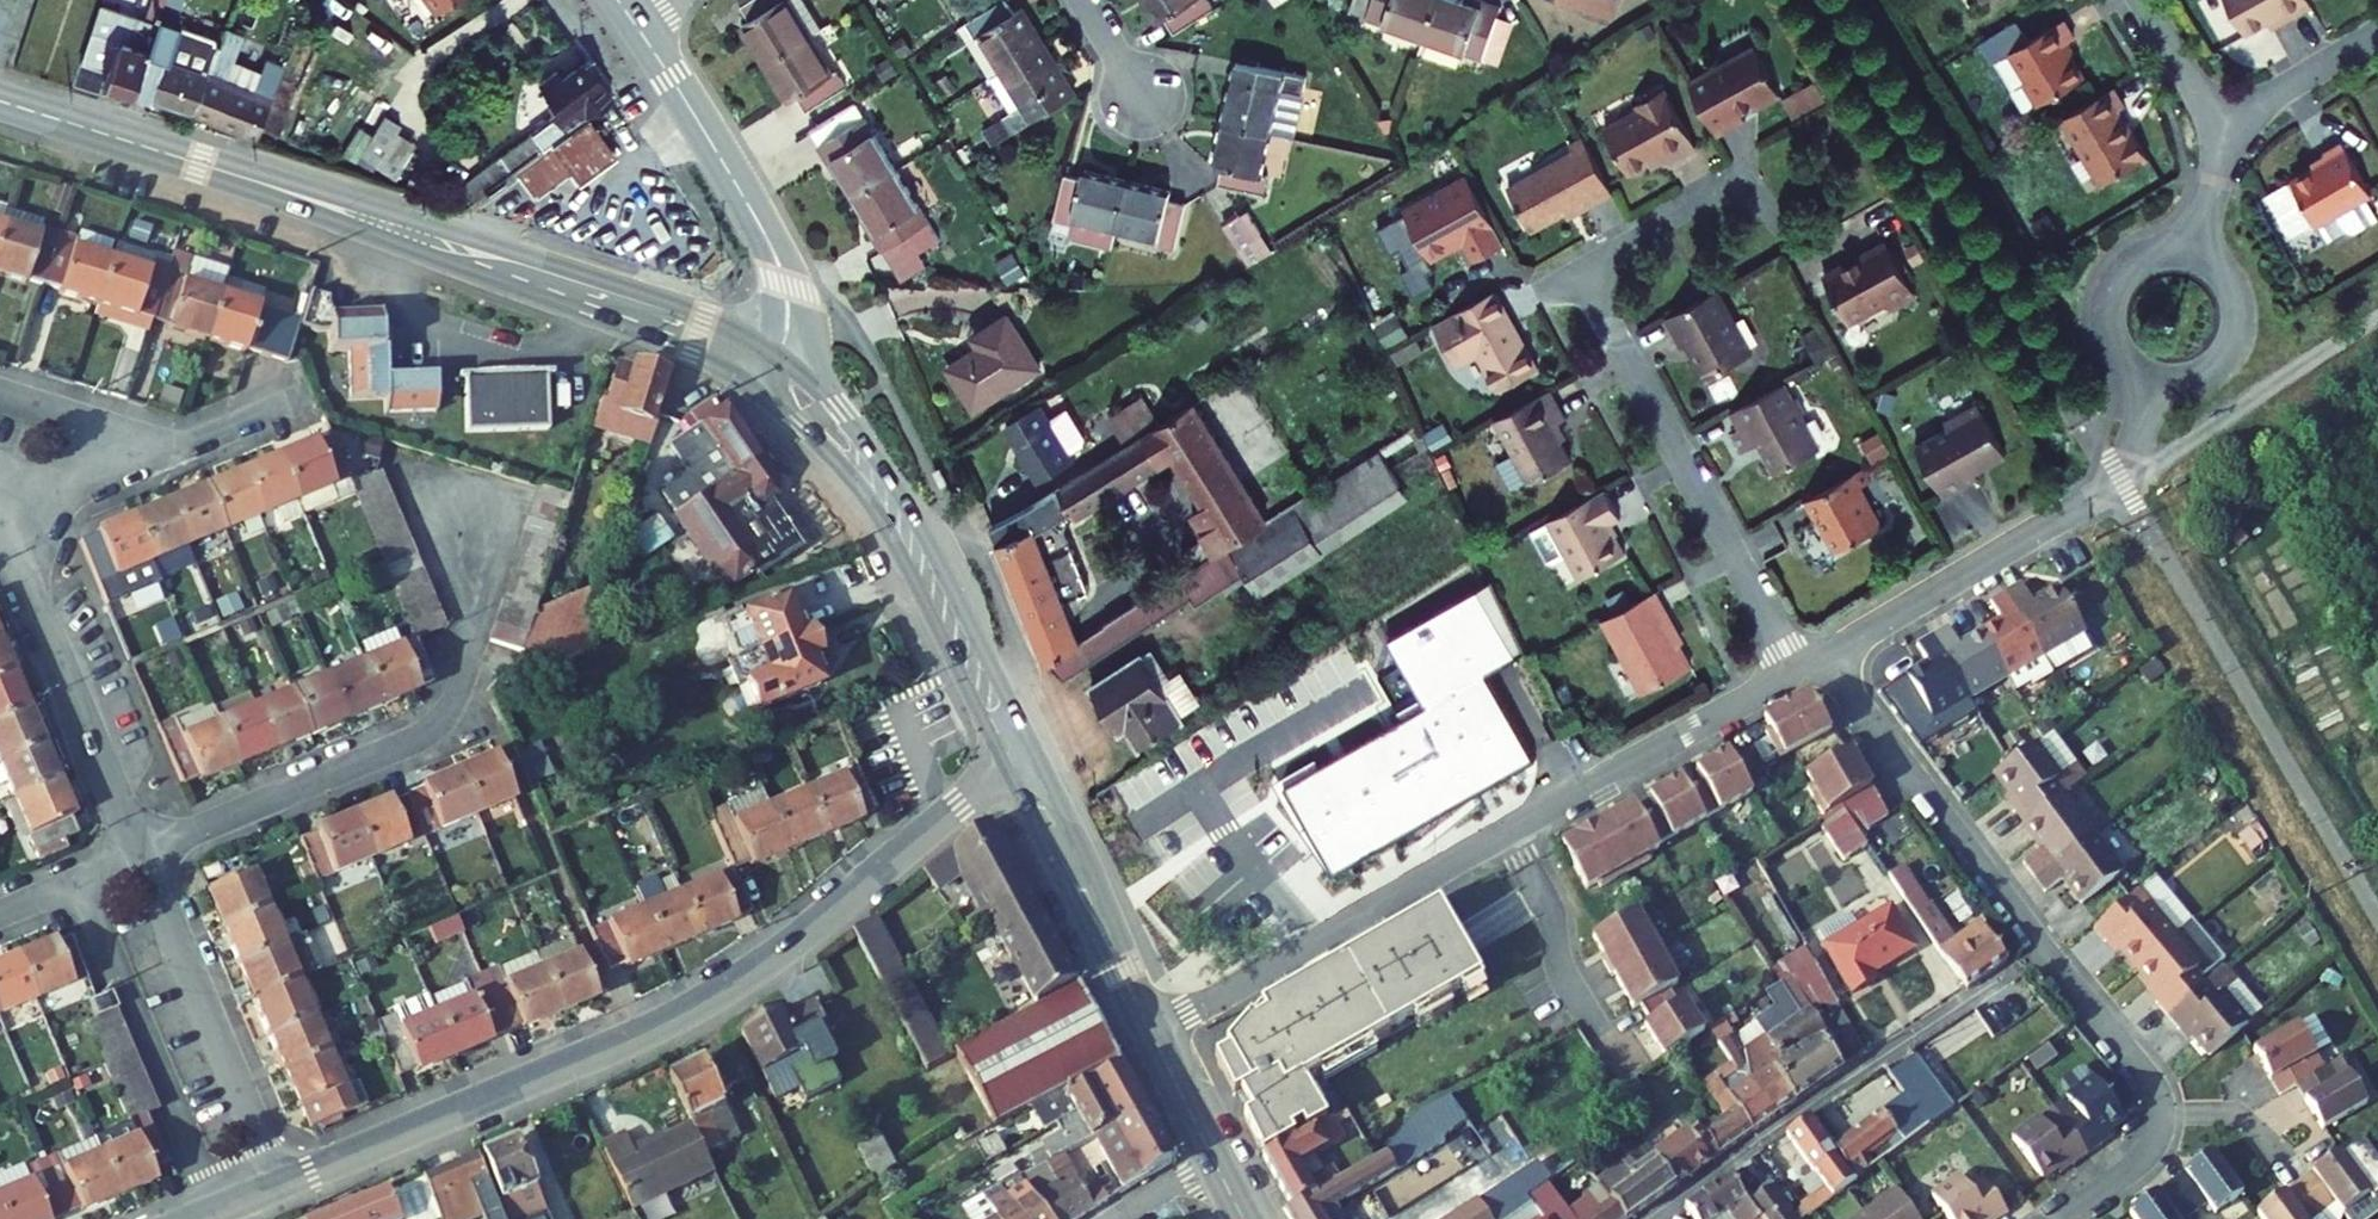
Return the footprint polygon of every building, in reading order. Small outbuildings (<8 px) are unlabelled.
[(146,19),(100,4),(82,63),(109,72),(105,84),(135,93),(139,81),(159,16),(164,0),(152,0),(146,19)] [(437,12),(452,0),(428,0),(437,12)] [(744,26),(768,64),(809,38),(787,3),(792,0),(753,0),(743,6),(751,21),(744,26)] [(787,3),(809,38),(822,29),(804,0),(792,0),(787,3)] [(982,35),(1003,70),(1044,45),(1022,9),(1016,13),(1007,0),(1004,0),(972,19),(967,23),(977,38),(982,35)] [(1166,18),(1176,34),(1215,10),(1209,0),(1146,0),(1159,22),(1166,18)] [(1219,0),(1209,0),(1215,10),(1222,5),(1219,0)] [(1439,0),(1354,0),(1350,11),(1360,15),(1362,7),(1370,10),(1367,18),(1426,38),(1439,0)] [(1464,0),(1439,0),(1426,38),(1500,63),(1505,48),(1489,43),(1498,16),(1501,7),(1480,0),(1473,0),(1472,3),(1464,0)] [(1585,7),(1612,17),(1614,18),(1620,0),(1563,0),(1585,7)] [(2246,35),(2280,16),(2284,22),(2313,6),(2310,0),(2227,0),(2246,35)] [(1362,7),(1360,15),(1367,18),(1370,10),(1362,7)] [(1582,14),(1609,24),(1612,17),(1585,7),(1582,14)] [(156,87),(152,99),(193,113),(220,43),(167,26),(169,19),(159,16),(139,81),(156,87)] [(1498,16),(1489,43),(1505,48),(1514,21),(1498,16)] [(2024,82),(2038,106),(2084,78),(2064,44),(2074,38),(2063,20),(2010,53),(2027,81),(2024,82)] [(959,27),(991,78),(1003,70),(982,35),(977,38),(967,23),(959,27)] [(1638,32),(1644,43),(1657,35),(1651,25),(1638,32)] [(243,36),(225,29),(220,43),(193,113),(255,138),(260,127),(276,87),(280,77),(283,67),(265,60),(261,70),(253,89),(227,78),(234,59),(243,36)] [(896,41),(906,58),(915,53),(904,36),(896,41)] [(799,97),(809,112),(848,87),(838,72),(833,75),(809,38),(768,64),(792,102),(799,97)] [(1044,45),(1003,70),(1025,105),(1013,113),(996,123),(1006,139),(1076,95),(1044,45)] [(1756,47),(1690,83),(1719,135),(1747,120),(1742,112),(1755,105),(1757,108),(1782,94),(1756,47)] [(877,66),(886,80),(899,72),(891,57),(877,66)] [(253,89),(261,70),(234,59),(227,78),(253,89)] [(505,178),(613,97),(585,59),(561,77),(557,70),(540,82),(555,102),(550,105),(557,114),(493,162),(505,178)] [(1238,61),(1234,78),(1243,80),(1246,63),(1238,61)] [(1303,95),(1308,77),(1246,63),(1243,80),(1234,78),(1224,122),(1270,132),(1280,90),(1303,95)] [(1003,70),(991,78),(1013,113),(1025,105),(1003,70)] [(936,82),(946,97),(956,90),(947,75),(936,82)] [(276,87),(295,94),(299,84),(280,77),(276,87)] [(1785,100),(1796,121),(1834,100),(1822,79),(1785,100)] [(139,81),(135,93),(152,99),(156,87),(139,81)] [(260,127),(279,134),(295,94),(276,87),(260,127)] [(2131,134),(2117,111),(2124,107),(2113,88),(2062,119),(2102,184),(2148,156),(2134,132),(2131,134)] [(1668,163),(1698,147),(1666,89),(1636,105),(1639,110),(1606,128),(1631,174),(1664,156),(1668,163)] [(1294,138),(1303,95),(1280,90),(1270,132),(1294,138)] [(1537,111),(1555,103),(1550,93),(1532,102),(1537,111)] [(840,169),(857,196),(898,170),(856,103),(811,132),(835,171),(840,169)] [(361,155),(376,164),(397,131),(401,124),(385,115),(361,155)] [(580,181),(617,154),(589,116),(516,171),(536,198),(572,171),(580,181)] [(1268,176),(1261,175),(1270,132),(1224,122),(1214,166),(1223,168),(1219,185),(1264,195),(1268,176)] [(996,123),(987,128),(997,144),(1006,139),(996,123)] [(343,153),(356,161),(372,135),(359,126),(343,153)] [(376,164),(397,177),(416,142),(397,131),(376,164)] [(1990,153),(1999,146),(1990,134),(1981,141),(1990,153)] [(1578,212),(1614,193),(1584,138),(1570,146),(1574,153),(1509,188),(1532,230),(1575,207),(1578,212)] [(2291,180),(2317,226),(2319,224),(2367,197),(2372,194),(2343,143),(2325,153),(2328,159),(2291,180)] [(493,162),(462,184),(474,202),(505,178),(493,162)] [(870,227),(885,251),(910,235),(922,253),(942,240),(898,170),(857,196),(874,224),(870,227)] [(1065,175),(1054,220),(1073,224),(1075,217),(1117,227),(1128,181),(1085,171),(1082,179),(1065,175)] [(1476,260),(1506,244),(1468,176),(1405,210),(1432,259),(1465,240),(1476,260)] [(1172,192),(1128,181),(1117,227),(1160,238),(1158,245),(1176,249),(1187,205),(1170,200),(1172,192)] [(2331,245),(2377,218),(2377,217),(2367,197),(2319,224),(2331,245)] [(6,210),(1,226),(38,238),(41,228),(43,222),(6,210)] [(1268,244),(1248,212),(1241,217),(1261,249),(1268,244)] [(1224,225),(1249,265),(1265,255),(1261,249),(1241,217),(1240,215),(1224,225)] [(2043,242),(2056,234),(2046,216),(2033,223),(2043,242)] [(1075,239),(1112,248),(1117,227),(1075,217),(1073,224),(1054,220),(1052,230),(1070,234),(1075,239)] [(24,283),(25,281),(42,286),(59,233),(41,228),(38,238),(1,226),(0,228),(0,275),(24,283)] [(126,227),(122,240),(153,250),(157,237),(126,227)] [(110,260),(73,248),(76,239),(59,233),(42,286),(59,292),(58,294),(96,306),(110,260)] [(910,235),(885,251),(904,281),(929,265),(910,235)] [(1845,266),(1825,277),(1849,323),(1882,306),(1895,309),(1917,298),(1904,273),(1892,251),(1888,244),(1860,258),(1861,261),(1847,269),(1845,266)] [(134,318),(134,315),(151,321),(171,259),(153,253),(152,256),(116,245),(111,261),(110,260),(96,306),(134,318)] [(1907,251),(1916,267),(1926,262),(1918,245),(1907,251)] [(1904,273),(1909,271),(1898,248),(1892,251),(1904,273)] [(220,295),(227,271),(173,253),(171,259),(151,321),(168,326),(168,328),(205,340),(220,295)] [(999,266),(1010,283),(1025,274),(1014,256),(999,266)] [(1479,354),(1499,391),(1539,369),(1515,324),(1512,326),(1502,309),(1505,307),(1496,291),(1435,327),(1457,367),(1479,354)] [(1695,359),(1706,380),(1753,354),(1718,291),(1667,319),(1683,348),(1690,344),(1697,358),(1695,359)] [(328,298),(310,292),(299,326),(318,332),(329,331),(330,352),(349,353),(380,353),(378,315),(329,317),(328,298)] [(300,320),(220,295),(205,340),(286,363),(300,320)] [(94,313),(148,330),(151,321),(134,315),(134,318),(96,306),(94,313)] [(1210,323),(1199,311),(1191,319),(1202,331),(1210,323)] [(1375,322),(1384,342),(1404,332),(1395,312),(1375,322)] [(1007,316),(973,338),(981,350),(974,355),(972,353),(948,368),(975,410),(1042,368),(1012,321),(1008,315),(1007,316)] [(1806,337),(1818,360),(1832,353),(1819,330),(1806,337)] [(1425,352),(1418,339),(1392,353),(1399,366),(1425,352)] [(385,365),(380,366),(380,353),(349,353),(350,401),(385,400),(386,399),(385,382),(385,378),(385,365)] [(598,405),(590,429),(611,436),(619,413),(649,422),(652,411),(664,372),(633,362),(629,374),(628,378),(614,374),(603,407),(598,405)] [(629,374),(615,370),(614,374),(628,378),(629,374)] [(385,400),(385,414),(436,412),(435,376),(385,378),(385,382),(386,399),(385,400)] [(542,376),(459,386),(466,444),(549,434),(542,376)] [(1761,443),(1777,473),(1821,449),(1804,418),(1807,412),(1798,397),(1792,396),(1785,383),(1733,412),(1741,429),(1732,434),(1743,453),(1761,443)] [(1567,419),(1552,390),(1496,420),(1531,483),(1573,460),(1554,426),(1567,419)] [(1885,393),(1880,409),(1893,413),(1897,396),(1885,393)] [(1107,411),(1125,438),(1150,422),(1132,394),(1107,411)] [(1125,438),(991,527),(1046,655),(1080,633),(1069,608),(1093,592),(1064,519),(1159,457),(1214,546),(1264,514),(1188,397),(1150,422),(1125,438)] [(736,578),(738,581),(754,571),(758,576),(796,550),(763,500),(773,493),(772,479),(781,473),(766,453),(760,457),(751,444),(749,446),(725,410),(722,412),(714,399),(682,420),(691,434),(672,447),(690,474),(663,492),(717,573),(734,580),(736,578)] [(1917,448),(1943,496),(1978,477),(1975,472),(2007,455),(1979,404),(1946,422),(1950,429),(1917,448)] [(1006,426),(1041,482),(1075,460),(1070,452),(1084,444),(1086,437),(1068,409),(1050,420),(1040,405),(1006,426)] [(611,436),(647,448),(658,412),(652,411),(649,422),(619,413),(611,436)] [(1429,432),(1437,446),(1450,439),(1442,424),(1429,432)] [(366,437),(360,457),(377,462),(383,442),(366,437)] [(277,458),(295,501),(330,487),(336,501),(355,494),(351,483),(331,438),(315,445),(314,443),(277,458)] [(1363,449),(1303,488),(1293,495),(1264,514),(1214,546),(1080,633),(1046,655),(1058,675),(1183,593),(1188,602),(1241,568),(1251,583),(1305,549),(1299,539),(1386,484),(1363,449)] [(295,501),(277,458),(241,473),(259,517),(276,510),(295,501)] [(1805,502),(1837,552),(1883,527),(1861,488),(1871,483),(1864,470),(1805,502)] [(387,485),(381,471),(351,483),(355,494),(356,497),(387,485)] [(241,473),(205,488),(223,531),(259,517),(241,473)] [(387,485),(356,497),(362,512),(393,499),(387,485)] [(301,516),(336,501),(330,487),(295,501),(301,516)] [(205,488),(169,503),(187,547),(223,531),(205,488)] [(564,514),(569,499),(537,489),(533,505),(564,514)] [(1571,561),(1580,578),(1626,553),(1610,524),(1621,518),(1606,490),(1549,521),(1571,561)] [(393,499),(362,512),(368,526),(399,513),(393,499)] [(276,510),(282,525),(301,516),(295,501),(276,510)] [(133,518),(151,562),(187,547),(169,503),(133,518)] [(533,505),(528,520),(559,529),(564,514),(533,505)] [(399,513),(368,526),(374,540),(405,528),(399,513)] [(102,595),(120,588),(115,577),(151,562),(133,518),(96,534),(97,536),(80,543),(102,595)] [(559,529),(528,520),(523,535),(555,545),(559,529)] [(1551,566),(1558,568),(1571,561),(1549,521),(1532,530),(1551,566)] [(405,528),(374,540),(380,555),(411,542),(405,528)] [(523,535),(519,550),(550,560),(555,545),(523,535)] [(411,542),(380,555),(386,569),(417,557),(411,542)] [(545,575),(550,560),(519,550),(514,566),(545,575)] [(386,569),(392,583),(423,571),(417,557),(386,569)] [(120,588),(123,596),(159,581),(151,562),(115,577),(120,588)] [(362,574),(370,592),(391,583),(383,565),(362,574)] [(514,566),(509,581),(541,591),(545,575),(514,566)] [(392,583),(398,598),(429,585),(423,571),(392,583)] [(256,584),(260,597),(276,591),(272,578),(256,584)] [(536,606),(541,591),(509,581),(504,596),(536,606)] [(1493,581),(1389,639),(1427,705),(1286,785),(1336,873),(1537,760),(1488,674),(1494,671),(1485,655),(1512,640),(1521,655),(1526,652),(1493,581)] [(2094,648),(2060,589),(2034,604),(2022,584),(2007,593),(2053,672),(2094,648)] [(429,585),(398,598),(404,612),(435,599),(429,585)] [(1609,599),(1614,610),(1631,600),(1625,589),(1609,599)] [(300,615),(332,602),(327,590),(295,603),(300,615)] [(1603,620),(1643,694),(1692,667),(1660,610),(1664,608),(1655,592),(1603,620)] [(2053,672),(2007,593),(1991,602),(2003,622),(1982,634),(2008,678),(2015,692),(2053,672)] [(215,602),(222,618),(241,610),(234,595),(215,602)] [(504,596),(500,612),(531,621),(536,606),(504,596)] [(2115,609),(2108,596),(2099,601),(2106,614),(2115,609)] [(732,662),(800,635),(794,621),(785,598),(723,623),(729,640),(724,642),(732,662)] [(404,612),(410,626),(441,614),(435,599),(404,612)] [(588,622),(582,599),(533,618),(525,647),(588,622)] [(265,615),(270,627),(300,615),(295,603),(265,615)] [(189,613),(194,625),(211,618),(206,607),(189,613)] [(526,636),(531,621),(500,612),(495,627),(526,636)] [(410,626),(416,640),(446,628),(441,614),(410,626)] [(808,632),(802,618),(794,621),(800,635),(808,632)] [(238,626),(243,638),(256,633),(251,620),(238,626)] [(514,683),(582,656),(593,620),(588,622),(525,647),(514,683)] [(490,642),(522,652),(526,636),(495,627),(490,642)] [(2008,678),(1982,634),(1961,647),(1949,627),(1933,636),(1971,700),(2008,678)] [(160,636),(165,647),(183,639),(179,628),(160,636)] [(361,645),(367,660),(400,647),(393,632),(361,645)] [(754,710),(820,685),(814,672),(809,659),(817,655),(808,632),(800,635),(732,662),(726,665),(735,688),(744,685),(754,710)] [(1971,700),(1933,636),(1918,645),(1930,665),(1908,678),(1934,721),(1971,700)] [(381,706),(418,691),(417,689),(433,682),(416,640),(400,647),(367,660),(362,662),(381,706)] [(1485,655),(1494,671),(1521,655),(1512,640),(1485,655)] [(12,673),(0,646),(0,678),(12,673)] [(1135,651),(1085,681),(1106,716),(1119,707),(1138,739),(1175,716),(1173,710),(1193,698),(1174,667),(1153,680),(1135,651)] [(814,672),(823,668),(817,655),(809,659),(814,672)] [(2157,661),(2143,672),(2152,684),(2166,673),(2157,661)] [(326,677),(345,721),(381,706),(362,662),(326,677)] [(12,673),(0,678),(0,720),(27,709),(12,673)] [(326,677),(290,692),(309,737),(345,721),(326,677)] [(249,694),(273,752),(309,737),(290,692),(285,679),(249,694)] [(249,694),(213,709),(237,767),(273,752),(249,694)] [(1832,730),(1823,713),(1820,714),(1809,695),(1766,719),(1772,730),(1767,733),(1781,758),(1832,730)] [(27,709),(0,720),(0,763),(42,745),(27,709)] [(159,732),(182,787),(199,780),(200,782),(237,767),(213,709),(159,732)] [(795,729),(814,721),(810,712),(792,720),(795,729)] [(2038,730),(2045,740),(2059,729),(2051,720),(2038,730)] [(2017,732),(2003,739),(2010,751),(2023,744),(2017,732)] [(2025,827),(2066,796),(2065,796),(2087,779),(2053,734),(1996,776),(2020,808),(2015,813),(2025,827)] [(0,763),(0,770),(13,800),(57,781),(42,745),(0,763)] [(1872,788),(1851,751),(1808,775),(1814,787),(1809,790),(1825,817),(1841,807),(1872,788)] [(749,759),(753,768),(770,762),(766,752),(749,759)] [(1705,821),(1752,795),(1730,754),(1697,772),(1704,784),(1689,793),(1705,821)] [(458,771),(476,815),(513,800),(495,756),(458,771)] [(805,792),(824,836),(861,821),(860,818),(876,811),(859,770),(805,792)] [(405,796),(423,838),(476,815),(458,771),(421,787),(421,789),(405,796)] [(1705,821),(1689,793),(1682,780),(1649,798),(1656,810),(1641,819),(1657,847),(1705,821)] [(13,800),(28,837),(39,862),(66,851),(62,842),(77,836),(70,819),(72,818),(57,781),(13,800)] [(1841,807),(1860,834),(1889,817),(1872,788),(1841,807)] [(769,807),(762,791),(726,806),(728,811),(733,822),(769,807)] [(805,792),(769,807),(788,851),(824,836),(805,792)] [(389,800),(352,816),(370,860),(407,844),(423,838),(405,796),(390,802),(389,800)] [(2025,865),(2035,879),(2095,835),(2066,796),(2025,827),(2043,851),(2025,865)] [(3,804),(19,841),(28,837),(13,800),(3,804)] [(711,818),(733,871),(750,865),(751,867),(788,851),(769,807),(733,822),(728,811),(711,818)] [(1641,819),(1635,807),(1599,827),(1626,875),(1650,862),(1647,857),(1659,850),(1657,847),(1641,819)] [(1845,862),(1868,847),(1860,834),(1841,807),(1819,822),(1845,862)] [(1898,815),(1862,835),(1872,852),(1908,832),(1898,815)] [(299,840),(316,882),(370,860),(352,816),(315,831),(315,833),(299,840)] [(969,889),(987,920),(1028,897),(989,827),(920,881),(934,907),(969,889)] [(1599,827),(1562,847),(1586,890),(1598,884),(1601,889),(1626,875),(1599,827)] [(2239,838),(2252,854),(2264,844),(2251,829),(2239,838)] [(2095,835),(2035,879),(2046,894),(2065,880),(2083,904),(2124,874),(2095,835)] [(407,844),(412,855),(428,849),(423,838),(407,844)] [(622,853),(629,862),(641,853),(633,844),(622,853)] [(300,882),(303,890),(314,885),(307,868),(299,871),(303,881),(300,882)] [(1969,990),(2009,961),(1982,924),(1956,943),(1931,906),(1928,908),(1902,868),(1889,876),(1940,952),(1969,990)] [(680,894),(698,938),(735,922),(734,920),(751,913),(733,871),(680,894)] [(251,872),(207,891),(222,928),(266,909),(251,872)] [(2138,969),(2179,935),(2196,920),(2160,875),(2096,929),(2107,943),(2113,938),(2123,950),(2138,969)] [(680,894),(644,909),(662,953),(698,938),(680,894)] [(987,920),(1033,1004),(1075,982),(1028,897),(987,920)] [(1437,901),(1421,909),(1424,914),(1440,906),(1437,901)] [(1458,986),(1479,974),(1440,906),(1424,914),(1421,909),(1382,931),(1385,936),(1346,959),(1344,954),(1326,964),(1329,969),(1322,972),(1339,1002),(1323,1011),(1306,981),(1304,983),(1301,978),(1284,988),(1287,992),(1276,999),(1271,995),(1261,1007),(1265,1016),(1255,1022),(1251,1019),(1216,1060),(1223,1074),(1228,1071),(1241,1094),(1252,1114),(1245,1118),(1264,1156),(1295,1139),(1291,1132),(1303,1125),(1307,1133),(1329,1121),(1308,1085),(1324,1076),(1321,1071),(1318,1066),(1368,1037),(1371,1042),(1388,1033),(1385,1027),(1411,1013),(1425,1005),(1427,1010),(1448,998),(1445,993),(1458,986)] [(266,909),(222,928),(237,964),(281,945),(266,909)] [(590,931),(608,973),(624,966),(625,968),(662,953),(644,909),(590,931)] [(1916,950),(1892,909),(1858,929),(1850,916),(1819,934),(1853,995),(1877,980),(1874,974),(1916,950)] [(1614,974),(1663,947),(1649,923),(1644,926),(1637,914),(1594,938),(1605,958),(1602,959),(1611,976),(1614,974)] [(435,945),(463,933),(457,918),(428,930),(435,945)] [(849,936),(874,981),(893,971),(896,969),(873,925),(849,936)] [(2310,951),(2323,943),(2310,925),(2298,933),(2310,951)] [(2158,1004),(2169,1018),(2207,986),(2196,973),(2204,966),(2179,935),(2138,969),(2154,988),(2164,1000),(2158,1004)] [(54,943),(53,941),(16,956),(35,1001),(88,978),(70,936),(54,943)] [(318,972),(303,936),(281,945),(296,981),(309,976),(318,972)] [(343,943),(348,954),(363,947),(359,936),(343,943)] [(577,954),(572,940),(535,955),(540,969),(577,954)] [(281,945),(237,964),(252,1000),(296,981),(281,945)] [(1663,947),(1614,974),(1634,1010),(1641,1006),(1669,991),(1677,986),(1671,975),(1676,972),(1663,947)] [(1782,983),(1815,964),(1808,953),(1776,974),(1782,983)] [(596,998),(577,954),(540,969),(559,1014),(596,998)] [(540,969),(535,955),(497,971),(503,985),(540,969)] [(0,963),(0,1015),(35,1001),(16,956),(0,963)] [(355,966),(360,976),(376,970),(371,959),(355,966)] [(1329,969),(1326,964),(1320,967),(1322,972),(1329,969)] [(1866,1053),(1815,964),(1782,983),(1793,1001),(1796,1005),(1802,1015),(1775,1033),(1767,1039),(1784,1064),(1775,1070),(1798,1102),(1845,1070),(1833,1053),(1836,1048),(1811,1010),(1826,1001),(1861,1059),(1863,1057),(1862,1055),(1866,1053)] [(1306,981),(1322,972),(1320,967),(1303,977),(1306,981)] [(503,985),(497,971),(496,969),(481,975),(505,1034),(521,1027),(522,1029),(559,1014),(540,969),(503,985)] [(2228,969),(2207,986),(2169,1018),(2180,1031),(2186,1026),(2195,1038),(2211,1057),(2264,1012),(2228,969)] [(2345,979),(2326,970),(2321,982),(2340,991),(2345,979)] [(925,1073),(955,1057),(952,1052),(939,1058),(893,971),(874,981),(925,1073)] [(1339,1002),(1322,972),(1306,981),(1323,1011),(1339,1002)] [(1484,985),(1479,974),(1458,986),(1464,997),(1484,985)] [(435,1014),(453,1058),(490,1042),(489,1040),(505,1034),(481,975),(463,982),(464,985),(470,999),(435,1014)] [(323,1012),(324,1012),(309,976),(296,981),(312,1017),(323,1012)] [(252,1000),(267,1036),(312,1017),(296,981),(252,1000)] [(470,999),(464,985),(429,1000),(435,1014),(470,999)] [(955,1057),(964,1074),(992,1127),(1118,1059),(1078,986),(952,1052),(955,1057)] [(1287,992),(1284,988),(1271,995),(1276,999),(1287,992)] [(1646,1027),(1666,1059),(1705,1033),(1685,1002),(1679,1006),(1671,992),(1643,1010),(1652,1023),(1646,1027)] [(87,1003),(94,1019),(117,1009),(110,993),(87,1003)] [(428,998),(391,1013),(393,1017),(398,1029),(435,1014),(429,1000),(428,998)] [(1417,1023),(1451,1004),(1448,998),(1427,1010),(1425,1005),(1411,1013),(1417,1023)] [(1766,1020),(1769,1024),(1796,1005),(1793,1001),(1766,1020)] [(1802,1015),(1796,1005),(1769,1024),(1775,1033),(1802,1015)] [(743,1033),(777,1102),(820,1080),(810,1060),(837,1046),(818,1006),(790,1021),(786,1011),(743,1033)] [(1265,1016),(1261,1007),(1251,1019),(1255,1022),(1265,1016)] [(117,1009),(87,1022),(93,1036),(123,1024),(117,1009)] [(327,1053),(341,1047),(335,1031),(331,1033),(323,1012),(312,1017),(327,1053)] [(379,1031),(398,1078),(415,1071),(416,1073),(453,1058),(435,1014),(398,1029),(393,1017),(376,1024),(379,1031)] [(1730,1018),(1734,1025),(1739,1022),(1735,1015),(1730,1018)] [(312,1017),(267,1036),(283,1072),(327,1053),(312,1017)] [(360,1022),(367,1036),(379,1031),(376,1024),(373,1017),(360,1022)] [(2281,1096),(2298,1087),(2325,1070),(2316,1055),(2331,1046),(2314,1017),(2255,1052),(2281,1096)] [(1727,1020),(1725,1021),(1730,1028),(1734,1025),(1730,1018),(1727,1020)] [(1754,1132),(1776,1117),(1751,1081),(1749,1071),(1743,1075),(1738,1053),(1728,1036),(1733,1033),(1730,1028),(1725,1021),(1710,1031),(1719,1043),(1733,1064),(1740,1074),(1723,1086),(1754,1132)] [(93,1036),(99,1050),(129,1038),(123,1024),(93,1036)] [(1710,1031),(1702,1036),(1710,1049),(1719,1043),(1710,1031)] [(1371,1042),(1368,1037),(1318,1066),(1321,1071),(1324,1076),(1374,1047),(1371,1042)] [(129,1038),(99,1050),(105,1065),(135,1052),(129,1038)] [(1784,1064),(1767,1039),(1745,1054),(1749,1071),(1751,1081),(1776,1117),(1798,1102),(1775,1070),(1784,1064)] [(711,1060),(727,1092),(746,1083),(731,1051),(711,1060)] [(105,1065),(111,1079),(141,1067),(135,1052),(105,1065)] [(283,1072),(298,1108),(300,1107),(309,1129),(364,1106),(355,1084),(342,1090),(327,1053),(283,1072)] [(1896,1071),(1912,1095),(1931,1082),(1914,1058),(1896,1071)] [(2298,1087),(2324,1131),(2368,1105),(2342,1060),(2325,1070),(2298,1087)] [(706,1063),(671,1079),(694,1127),(707,1154),(741,1139),(706,1063)] [(1704,1134),(1720,1156),(1754,1132),(1723,1086),(1740,1074),(1733,1064),(1716,1074),(1720,1080),(1707,1089),(1727,1118),(1704,1134)] [(1124,1066),(1071,1094),(1068,1089),(1032,1108),(1046,1132),(1058,1125),(1079,1115),(1079,1113),(1104,1100),(1108,1107),(1137,1090),(1124,1066)] [(111,1079),(117,1093),(147,1081),(141,1067),(111,1079)] [(44,1075),(49,1086),(64,1079),(59,1069),(44,1075)] [(2126,1120),(2096,1079),(2094,1081),(2087,1070),(2079,1069),(2065,1080),(2063,1088),(2071,1098),(2055,1109),(2089,1156),(2104,1145),(2100,1140),(2112,1131),(2126,1120)] [(1884,1070),(1847,1093),(1855,1104),(1890,1080),(1884,1070)] [(1235,1098),(1241,1094),(1228,1071),(1223,1074),(1235,1098)] [(1720,1080),(1716,1074),(1704,1085),(1707,1089),(1720,1080)] [(77,1093),(93,1087),(88,1076),(73,1083),(77,1093)] [(117,1093),(123,1107),(153,1095),(147,1081),(117,1093)] [(1054,1161),(1064,1156),(1095,1140),(1119,1128),(1120,1130),(1150,1113),(1137,1090),(1108,1107),(1104,1100),(1079,1113),(1079,1115),(1058,1125),(1064,1135),(1047,1144),(1045,1149),(1031,1157),(1035,1164),(1033,1165),(1036,1171),(1048,1165),(1054,1161)] [(1945,1102),(1952,1112),(1960,1106),(1968,1100),(1961,1091),(1945,1102)] [(75,1103),(71,1093),(52,1101),(56,1111),(75,1103)] [(153,1095),(123,1107),(129,1121),(146,1114),(159,1109),(153,1095)] [(1422,1112),(1409,1123),(1385,1155),(1337,1182),(1318,1192),(1292,1208),(1292,1207),(1285,1211),(1290,1218),(1352,1218),(1361,1213),(1352,1197),(1447,1143),(1444,1138),(1467,1119),(1451,1096),(1422,1112)] [(1879,1165),(1952,1112),(1945,1102),(1933,1111),(1928,1104),(1915,1114),(1904,1099),(1834,1149),(1857,1182),(1879,1165)] [(2055,1109),(2014,1139),(2044,1180),(2059,1170),(2071,1161),(2075,1167),(2089,1156),(2055,1109)] [(1352,1119),(1347,1112),(1335,1119),(1340,1127),(1352,1119)] [(1119,1128),(1095,1140),(1124,1192),(1177,1161),(1150,1113),(1120,1130),(1119,1128)] [(93,1140),(118,1198),(155,1183),(150,1171),(166,1164),(146,1114),(129,1121),(131,1124),(93,1140)] [(1834,1149),(1811,1117),(1788,1135),(1826,1188),(1802,1205),(1805,1208),(1810,1216),(1857,1182),(1834,1149)] [(1340,1127),(1335,1119),(1329,1121),(1307,1133),(1297,1139),(1264,1157),(1292,1207),(1292,1208),(1318,1192),(1337,1182),(1329,1168),(1323,1172),(1315,1158),(1347,1140),(1340,1127)] [(604,1147),(633,1210),(715,1171),(707,1154),(694,1127),(661,1143),(634,1155),(631,1150),(625,1137),(604,1147)] [(996,1134),(975,1145),(987,1166),(1008,1155),(996,1134)] [(1675,1187),(1719,1156),(1704,1134),(1695,1140),(1691,1134),(1655,1159),(1675,1187)] [(661,1143),(658,1137),(631,1150),(634,1155),(661,1143)] [(93,1139),(40,1161),(64,1218),(80,1212),(81,1214),(118,1198),(93,1140),(93,1139)] [(858,1152),(876,1184),(897,1169),(880,1139),(858,1152)] [(2323,1215),(2337,1205),(2344,1215),(2371,1196),(2375,1203),(2377,1200),(2377,1161),(2363,1141),(2343,1156),(2342,1153),(2300,1184),(2323,1215)] [(518,1142),(484,1155),(510,1218),(535,1218),(548,1214),(518,1142)] [(2214,1153),(2172,1183),(2195,1215),(2209,1205),(2217,1215),(2244,1195),(2214,1153)] [(1553,1155),(1540,1164),(1551,1181),(1565,1172),(1553,1155)] [(1058,1168),(1052,1171),(1062,1190),(1077,1182),(1079,1181),(1064,1156),(1054,1161),(1058,1168)] [(1614,1175),(1599,1185),(1604,1191),(1609,1199),(1624,1218),(1630,1218),(1675,1187),(1655,1159),(1638,1170),(1629,1157),(1611,1170),(1614,1175)] [(479,1158),(425,1180),(441,1218),(504,1218),(479,1158)] [(2,1218),(63,1218),(64,1218),(40,1161),(23,1168),(29,1183),(0,1195),(0,1214),(2,1218)] [(1551,1181),(1540,1164),(1539,1163),(1451,1218),(1514,1218),(1532,1207),(1526,1199),(1551,1181)] [(1052,1218),(1081,1218),(1095,1210),(1084,1194),(1077,1182),(1062,1190),(1052,1171),(1048,1165),(1036,1171),(1020,1180),(1019,1178),(1013,1181),(1019,1189),(1025,1185),(1033,1198),(1035,1196),(1052,1218)] [(29,1183),(23,1168),(22,1167),(0,1176),(0,1195),(29,1183)] [(1687,1206),(1696,1218),(1803,1218),(1800,1214),(1794,1218),(1772,1188),(1751,1204),(1730,1175),(1687,1206)] [(1933,1198),(1948,1218),(2001,1218),(2008,1214),(1985,1183),(1971,1193),(1960,1178),(1933,1198)] [(425,1180),(330,1218),(441,1218),(425,1180)] [(1024,1218),(1052,1218),(1035,1196),(1033,1198),(1025,1185),(1019,1189),(1013,1181),(1002,1187),(1024,1218)] [(2172,1183),(2131,1214),(2135,1218),(2189,1218),(2195,1215),(2172,1183)] [(2262,1218),(2326,1218),(2323,1215),(2300,1184),(2259,1214),(2262,1218)] [(1098,1185),(1084,1194),(1095,1210),(1108,1202),(1098,1185)] [(1546,1185),(1526,1199),(1532,1207),(1541,1218),(1571,1218),(1546,1185)] [(998,1218),(1024,1218),(1002,1187),(985,1197),(998,1218)] [(1897,1190),(1865,1213),(1869,1218),(1919,1218),(1897,1190)] [(1609,1199),(1604,1191),(1569,1216),(1571,1218),(1581,1218),(1609,1199)] [(985,1197),(964,1208),(971,1218),(998,1218),(985,1197)] [(1581,1218),(1624,1218),(1609,1199),(1581,1218)] [(1532,1207),(1514,1218),(1541,1218),(1532,1207)]
